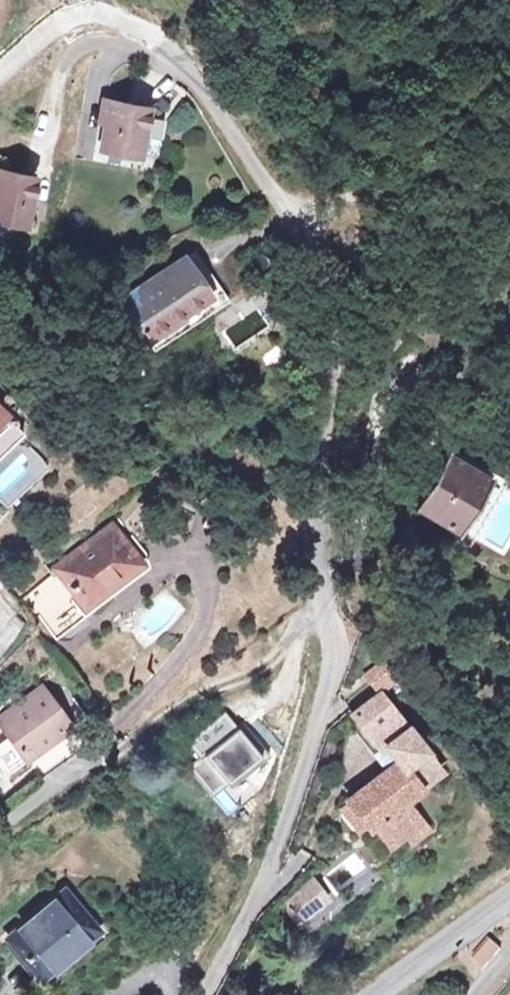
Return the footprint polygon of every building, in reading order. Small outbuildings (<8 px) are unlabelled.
[(105,102),(97,156),(136,162),(144,109),(105,102)] [(0,173),(0,227),(26,232),(36,179),(0,173)] [(200,254),(188,262),(209,295),(162,327),(169,339),(228,298),(200,254)] [(188,262),(123,304),(153,349),(169,339),(162,327),(209,295),(188,262)] [(12,426),(0,414),(0,438),(12,426)] [(450,455),(415,517),(462,544),(497,482),(450,455)] [(111,522),(53,565),(84,607),(143,562),(111,522)] [(25,635),(12,624),(0,639),(13,650),(25,635)] [(385,676),(370,657),(350,672),(360,684),(367,678),(372,685),(385,676)] [(44,673),(0,704),(0,706),(10,721),(24,740),(69,708),(44,673)] [(416,758),(364,689),(338,709),(365,744),(372,739),(389,761),(369,777),(364,771),(333,795),(354,823),(361,818),(378,841),(409,818),(389,793),(402,782),(395,776),(416,758)] [(207,793),(262,753),(233,713),(188,746),(197,758),(186,765),(207,793)] [(0,728),(0,741),(8,752),(24,740),(10,721),(0,728)] [(395,776),(402,782),(421,765),(416,758),(395,776)] [(328,901),(308,875),(274,903),(295,928),(328,901)] [(52,893),(2,940),(31,973),(82,925),(52,893)] [(494,947),(480,936),(465,956),(479,967),(494,947)]
